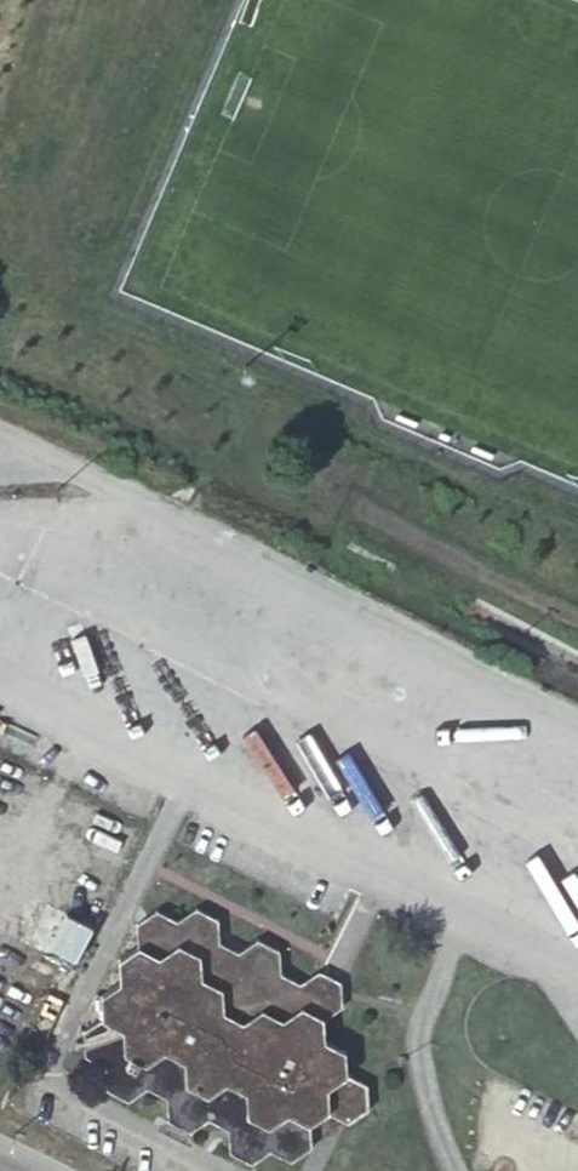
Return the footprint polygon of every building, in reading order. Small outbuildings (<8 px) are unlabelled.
[(177,921),(156,910),(136,925),(137,947),(119,961),(121,983),(101,997),(102,1020),(84,1033),(86,1056),(106,1067),(108,1090),(128,1101),(148,1089),(166,1099),(168,1122),(191,1132),(210,1120),(229,1130),(231,1153),(252,1164),(272,1152),(292,1161),(312,1147),(311,1125),(329,1112),(351,1124),(374,1111),(369,1085),(348,1075),(346,1051),(326,1041),(324,1020),(343,1006),(340,982),(319,971),(299,983),(280,973),(279,950),(257,938),(238,952),(219,941),(217,919),(196,908),(177,921)] [(43,942),(67,955),(85,922),(61,909),(43,942)]
